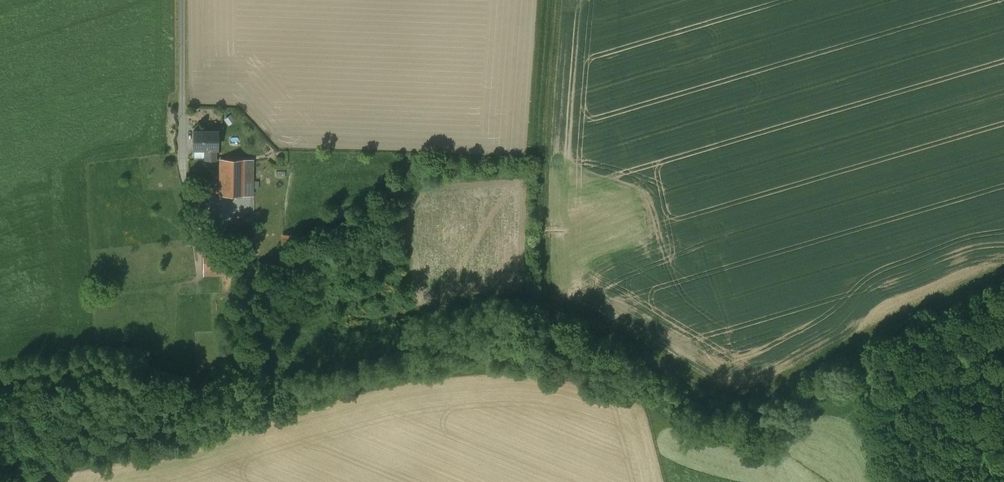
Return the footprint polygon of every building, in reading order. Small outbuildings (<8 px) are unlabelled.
[(217,130),(194,130),(194,148),(205,148),(205,159),(215,159),(215,148),(217,148),(217,130)] [(243,159),(220,158),(220,195),(243,195),(243,159)]
